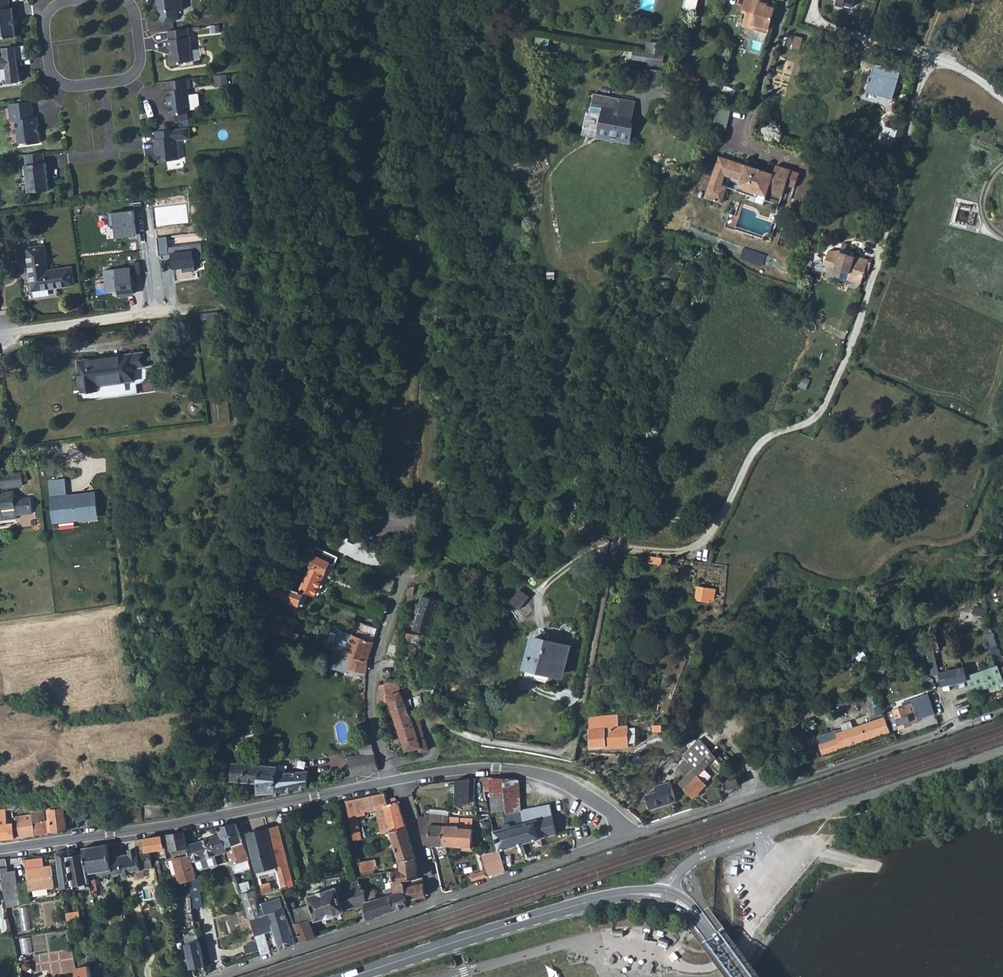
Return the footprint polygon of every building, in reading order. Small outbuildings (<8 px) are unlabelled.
[(16,36),(12,8),(10,8),(8,0),(0,0),(0,38),(16,36)] [(159,3),(161,3),(162,11),(159,12),(160,19),(164,22),(175,21),(178,17),(177,11),(184,9),(183,0),(158,0),(159,3)] [(698,0),(687,0),(684,10),(696,12),(698,0)] [(776,5),(768,4),(759,1),(759,0),(745,0),(743,10),(747,11),(745,18),(753,20),(751,29),(769,33),(776,5)] [(596,12),(594,24),(602,26),(604,13),(596,12)] [(745,18),(743,26),(751,29),(753,20),(745,18)] [(221,24),(211,25),(212,34),(222,33),(221,24)] [(189,28),(168,31),(170,39),(168,39),(169,48),(171,48),(171,54),(172,64),(174,65),(180,65),(182,63),(192,61),(191,50),(192,50),(191,36),(190,37),(189,28)] [(535,36),(533,42),(544,44),(545,37),(535,36)] [(800,51),(803,38),(796,36),(792,49),(800,51)] [(547,51),(548,45),(544,44),(533,42),(532,48),(547,51)] [(664,55),(665,44),(648,42),(646,52),(664,55)] [(0,57),(0,80),(8,79),(8,83),(20,82),(18,66),(16,67),(15,57),(27,56),(25,45),(4,48),(5,57),(0,57)] [(664,56),(633,51),(632,58),(663,63),(664,56)] [(15,57),(16,67),(18,66),(17,60),(27,59),(27,56),(15,57)] [(872,72),(867,91),(893,98),(898,80),(872,72)] [(227,74),(215,76),(216,85),(228,83),(227,74)] [(190,78),(167,81),(168,90),(166,91),(168,106),(171,106),(171,113),(174,114),(188,113),(190,110),(188,89),(191,88),(190,78)] [(631,123),(635,101),(594,93),(591,112),(588,111),(584,132),(630,141),(633,126),(633,125),(632,124),(631,123)] [(32,101),(9,104),(11,121),(16,120),(19,143),(28,142),(30,144),(40,143),(38,134),(37,133),(37,127),(39,127),(38,117),(34,117),(32,101)] [(729,131),(735,108),(721,105),(715,128),(729,131)] [(188,113),(174,114),(175,122),(189,120),(188,113)] [(189,127),(156,131),(157,139),(155,139),(156,148),(158,148),(160,162),(180,159),(178,140),(191,139),(189,127)] [(43,152),(25,155),(27,165),(25,165),(29,192),(49,190),(46,163),(45,163),(43,152)] [(798,177),(790,174),(791,170),(777,165),(774,173),(746,164),(745,164),(719,156),(706,197),(718,201),(724,185),(722,185),(725,175),(731,177),(740,180),(740,181),(750,185),(748,190),(758,193),(766,196),(768,191),(783,196),(786,185),(795,188),(798,177)] [(722,203),(731,177),(725,175),(722,185),(724,185),(718,201),(722,203)] [(748,190),(750,185),(740,181),(737,190),(757,197),(758,193),(748,190)] [(186,191),(187,201),(202,199),(201,189),(186,191)] [(187,204),(154,207),(156,227),(189,224),(187,204)] [(115,238),(137,235),(133,209),(107,213),(109,227),(113,227),(115,238)] [(811,259),(817,235),(814,234),(812,241),(807,257),(811,259)] [(183,273),(196,271),(195,259),(202,258),(201,244),(170,247),(168,235),(157,237),(159,257),(173,256),(174,269),(183,268),(183,273)] [(44,246),(27,248),(33,290),(74,284),(71,268),(47,271),(44,246)] [(868,261),(838,251),(829,251),(824,265),(850,273),(848,279),(861,283),(864,271),(868,261)] [(663,267),(677,279),(686,269),(672,257),(663,267)] [(134,297),(131,266),(102,268),(104,291),(116,289),(117,299),(134,297)] [(201,313),(202,319),(219,317),(219,311),(201,313)] [(144,352),(78,361),(83,401),(138,394),(134,369),(145,367),(144,352)] [(639,451),(637,458),(642,460),(645,453),(639,451)] [(0,474),(2,488),(23,485),(22,472),(14,472),(13,465),(3,467),(4,474),(0,474)] [(52,522),(98,518),(96,491),(67,493),(65,479),(48,480),(49,495),(52,522)] [(17,518),(17,515),(32,513),(30,497),(14,499),(14,490),(4,491),(4,493),(0,493),(0,520),(17,518)] [(568,536),(583,523),(575,518),(573,520),(562,528),(568,536)] [(337,557),(314,547),(311,555),(314,557),(299,591),(314,597),(329,564),(331,565),(333,565),(334,565),(337,557)] [(383,575),(378,573),(373,589),(379,590),(383,575)] [(383,575),(379,590),(383,592),(391,593),(395,581),(389,577),(383,575)] [(302,593),(271,584),(268,594),(290,601),(289,603),(298,605),(298,604),(303,606),(306,596),(302,595),(302,593)] [(698,586),(696,599),(709,601),(710,598),(714,598),(716,589),(698,586)] [(523,597),(517,593),(510,602),(515,606),(523,597)] [(432,621),(435,610),(438,611),(441,600),(423,595),(420,606),(421,606),(415,629),(434,635),(438,622),(432,621)] [(532,610),(523,597),(515,606),(525,618),(532,610)] [(984,624),(965,615),(962,623),(969,626),(967,632),(973,635),(975,629),(980,631),(984,624)] [(354,621),(350,632),(375,640),(378,629),(354,621)] [(515,627),(511,621),(505,625),(510,631),(515,627)] [(276,624),(274,632),(290,637),(291,633),(292,629),(276,624)] [(394,628),(386,656),(393,657),(402,631),(394,628)] [(274,632),(269,630),(266,638),(272,640),(274,632)] [(410,633),(409,641),(417,642),(418,635),(410,633)] [(986,635),(991,648),(997,646),(991,633),(986,635)] [(353,636),(347,654),(351,656),(368,661),(374,642),(361,638),(360,639),(353,636)] [(565,660),(568,646),(534,638),(524,677),(545,682),(548,672),(559,675),(563,659),(565,660)] [(994,662),(1002,659),(1002,657),(1000,648),(998,649),(997,646),(991,648),(989,649),(994,662)] [(351,656),(348,669),(367,672),(368,661),(351,656)] [(943,685),(938,657),(933,658),(937,686),(943,685)] [(998,665),(966,677),(972,693),(1002,682),(1002,679),(998,665)] [(389,695),(385,685),(381,684),(378,695),(378,703),(384,701),(390,700),(388,695),(389,695)] [(356,699),(354,712),(365,712),(365,706),(365,696),(365,690),(357,689),(357,694),(357,699),(356,699)] [(401,691),(389,695),(388,695),(390,700),(407,750),(420,748),(420,750),(423,752),(429,750),(417,714),(417,712),(410,715),(401,691)] [(912,705),(918,720),(937,714),(930,694),(911,700),(912,705)] [(904,707),(888,713),(894,732),(912,726),(911,723),(918,720),(912,705),(904,707)] [(872,721),(868,711),(860,714),(863,724),(872,721)] [(629,743),(628,728),(627,726),(618,727),(617,714),(590,717),(593,746),(607,744),(629,743)] [(890,732),(884,717),(872,721),(863,724),(853,728),(843,731),(837,733),(839,738),(820,744),(823,755),(890,732)] [(840,723),(843,731),(853,728),(851,720),(840,723)] [(355,722),(357,731),(368,729),(367,723),(366,721),(355,722)] [(220,726),(219,737),(233,738),(234,727),(220,726)] [(637,745),(635,727),(628,728),(629,743),(607,744),(607,748),(637,745)] [(379,770),(375,753),(371,741),(371,739),(358,742),(361,755),(349,757),(353,779),(379,770)] [(683,776),(710,750),(698,740),(682,756),(685,759),(676,768),(683,776)] [(726,766),(710,750),(683,776),(676,782),(693,799),(706,786),(703,784),(696,776),(704,769),(709,764),(718,773),(726,766)] [(232,763),(230,781),(258,783),(258,794),(273,792),(274,795),(307,788),(309,771),(276,774),(277,766),(232,763)] [(703,784),(711,776),(704,769),(696,776),(703,784)] [(506,813),(514,812),(521,811),(518,781),(504,779),(493,778),(489,778),(482,778),(484,792),(490,791),(490,794),(504,793),(506,813)] [(740,785),(737,778),(728,781),(731,788),(740,785)] [(455,780),(455,804),(468,804),(469,804),(469,779),(455,780)] [(728,781),(722,783),(725,790),(731,788),(728,781)] [(676,801),(670,782),(654,787),(656,792),(645,796),(649,810),(676,801)] [(384,793),(346,801),(353,836),(354,841),(361,839),(358,817),(365,815),(365,813),(377,810),(377,809),(385,807),(392,832),(405,826),(402,817),(397,802),(397,800),(395,798),(386,799),(384,793)] [(490,794),(492,814),(506,813),(504,793),(490,794)] [(15,817),(17,837),(34,835),(53,832),(48,800),(30,801),(32,815),(15,817)] [(48,800),(53,832),(67,830),(63,802),(48,800)] [(122,804),(124,823),(143,821),(143,818),(141,805),(140,801),(122,804)] [(494,831),(499,850),(556,833),(552,815),(550,804),(521,811),(514,812),(516,823),(504,825),(504,829),(494,831)] [(141,805),(143,818),(165,815),(164,807),(157,805),(141,805)] [(377,810),(383,834),(392,832),(385,807),(377,809),(377,810)] [(15,838),(14,823),(7,823),(5,809),(0,810),(0,839),(15,838)] [(425,816),(418,818),(419,824),(422,837),(423,844),(431,844),(442,845),(442,826),(449,826),(449,817),(429,815),(425,815),(425,816)] [(442,826),(442,845),(445,845),(471,847),(472,828),(459,827),(459,818),(459,817),(449,817),(449,826),(442,826)] [(459,818),(459,827),(472,828),(472,819),(459,818)] [(236,823),(218,826),(220,833),(226,852),(229,862),(231,866),(249,860),(245,849),(240,833),(236,823)] [(276,867),(282,889),(294,886),(279,826),(268,828),(267,829),(276,867)] [(392,832),(401,861),(415,857),(405,826),(392,832)] [(267,829),(248,834),(258,872),(259,876),(269,873),(271,882),(261,885),(263,894),(281,889),(282,889),(276,867),(267,829)] [(184,832),(169,835),(171,850),(172,855),(173,858),(190,854),(187,844),(184,832)] [(220,833),(187,844),(190,854),(191,853),(193,861),(226,852),(220,833)] [(145,851),(150,850),(153,850),(163,848),(164,848),(165,848),(163,836),(143,839),(145,851)] [(143,839),(135,840),(138,853),(137,853),(136,849),(130,850),(129,851),(130,854),(110,858),(113,872),(113,874),(124,872),(124,875),(133,873),(132,870),(141,869),(141,870),(153,868),(150,850),(145,851),(143,839)] [(113,872),(110,858),(107,844),(83,848),(84,853),(90,883),(92,894),(97,893),(94,876),(113,872)] [(66,850),(57,852),(62,887),(74,885),(67,856),(66,850)] [(488,871),(490,877),(505,872),(499,851),(482,856),(487,871),(488,871)] [(193,861),(196,871),(229,862),(226,852),(193,861)] [(67,856),(74,885),(90,883),(84,853),(67,856)] [(173,858),(169,859),(176,885),(190,881),(198,879),(196,871),(193,861),(191,853),(190,854),(173,858)] [(415,857),(401,861),(402,870),(394,871),(394,872),(396,883),(403,882),(403,880),(418,878),(415,857)] [(0,859),(0,879),(3,889),(18,887),(15,870),(8,871),(7,867),(6,858),(0,859)] [(159,860),(158,860),(159,864),(155,864),(155,867),(159,882),(164,881),(159,860)] [(359,864),(361,872),(372,870),(370,862),(359,864)] [(27,869),(29,891),(55,887),(52,866),(27,869)] [(391,895),(395,910),(407,906),(403,882),(396,883),(394,872),(390,871),(393,888),(385,890),(386,896),(391,895)] [(403,882),(407,906),(418,902),(417,898),(426,896),(424,883),(423,877),(418,878),(403,880),(403,882)] [(191,897),(192,908),(202,907),(198,879),(190,881),(191,897)] [(310,905),(289,910),(295,924),(310,920),(310,922),(316,920),(317,921),(345,911),(344,910),(355,905),(356,907),(365,905),(364,903),(367,903),(365,892),(365,889),(363,889),(358,882),(341,887),(341,886),(308,896),(310,905)] [(18,887),(3,889),(7,907),(13,906),(12,898),(19,897),(18,887)] [(256,890),(242,893),(251,919),(256,936),(261,953),(261,954),(261,955),(270,952),(265,932),(271,931),(274,930),(280,949),(296,943),(290,922),(285,909),(281,902),(280,901),(279,900),(278,899),(274,900),(265,902),(262,903),(263,908),(259,910),(258,904),(257,899),(256,890)] [(365,905),(367,919),(395,910),(391,895),(386,896),(376,899),(375,890),(365,892),(367,903),(364,903),(365,905)] [(316,937),(310,922),(310,920),(295,924),(302,941),(316,937)] [(187,929),(187,940),(199,941),(200,930),(187,929)] [(199,942),(186,944),(191,969),(205,966),(200,942),(199,942)] [(251,947),(254,955),(261,953),(258,945),(251,947)] [(77,976),(91,976),(89,965),(76,968),(77,976)]
